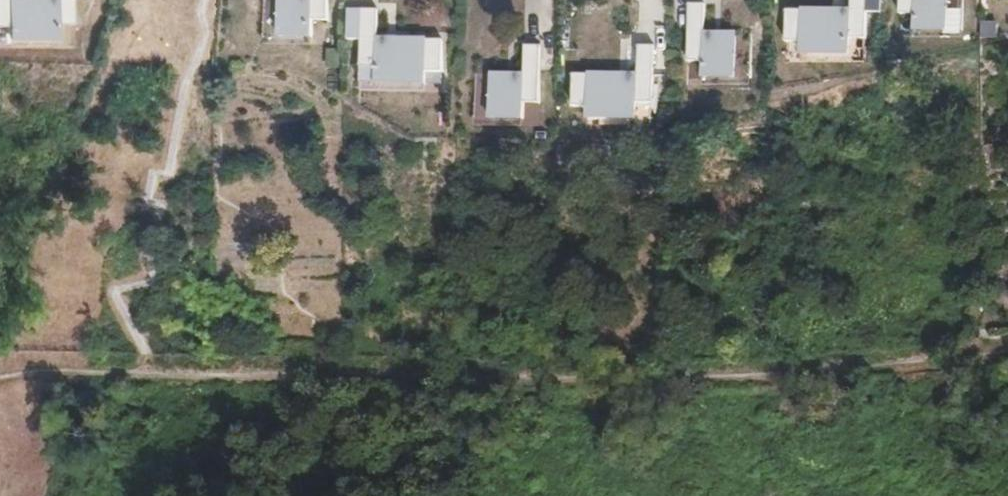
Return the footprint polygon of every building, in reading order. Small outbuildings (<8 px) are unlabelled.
[(6,30),(6,42),(54,43),(54,27),(70,27),(71,0),(0,0),(0,30),(6,30)] [(278,13),(279,0),(266,0),(265,12),(278,13)] [(281,39),(313,39),(313,23),(329,23),(329,0),(281,0),(281,39)] [(788,12),(788,44),(803,44),(803,56),(851,57),(851,41),(868,41),(868,0),(852,0),(852,12),(788,12)] [(902,16),(918,16),(918,33),(950,33),(950,0),(902,0),(902,16)] [(706,5),(690,6),(689,63),(705,64),(705,80),(737,80),(738,36),(705,35),(706,5)] [(379,12),(363,11),(363,69),(379,69),(379,85),(427,86),(426,73),(443,74),(443,42),(379,41),(379,12)] [(540,105),(541,47),(525,47),(525,77),(492,77),(492,121),(524,122),(525,105),(540,105)] [(639,77),(575,77),(575,108),(591,108),(590,121),(638,121),(639,105),(654,105),(655,47),(639,47),(639,77)] [(476,94),(491,94),(492,70),(477,70),(476,94)]
